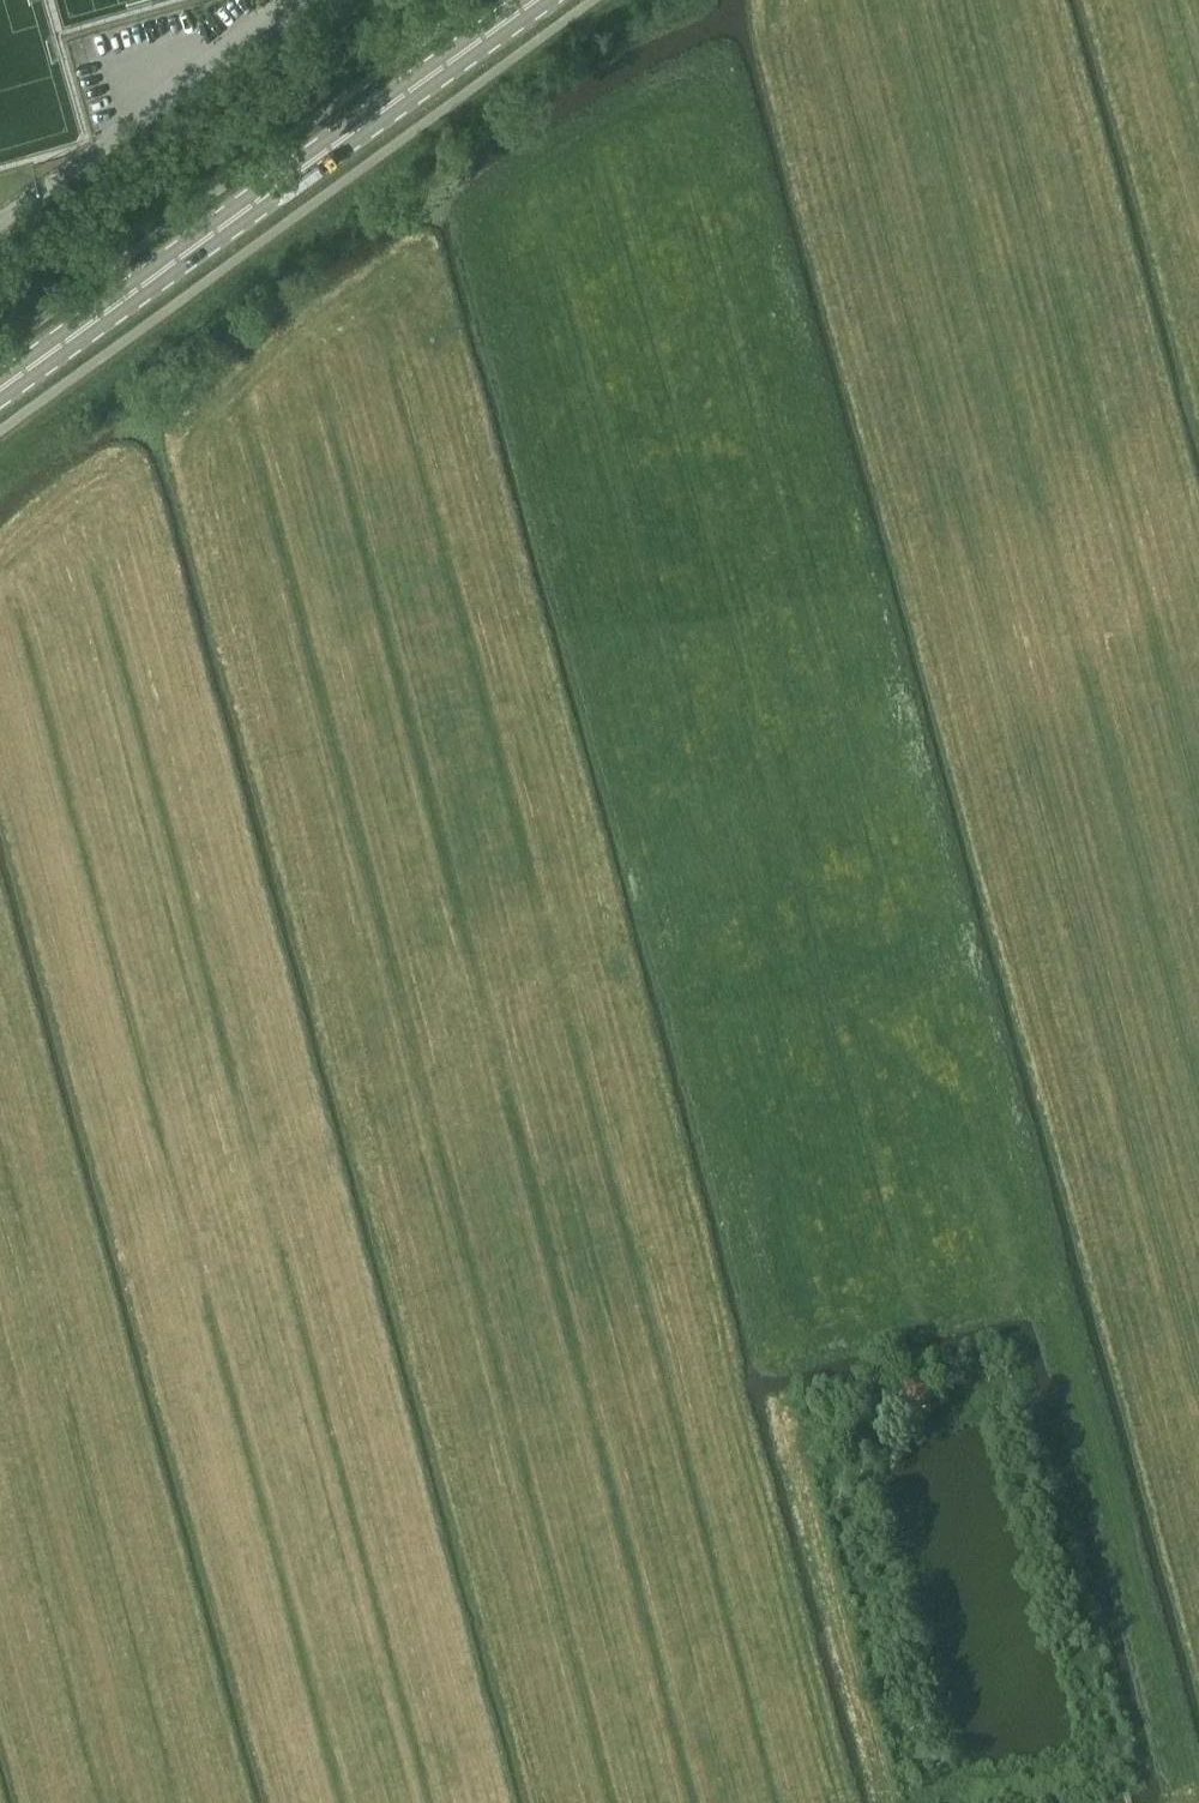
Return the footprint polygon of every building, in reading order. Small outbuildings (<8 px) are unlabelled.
[(922,1379),(904,1385),(913,1413),(931,1407),(922,1379)]
